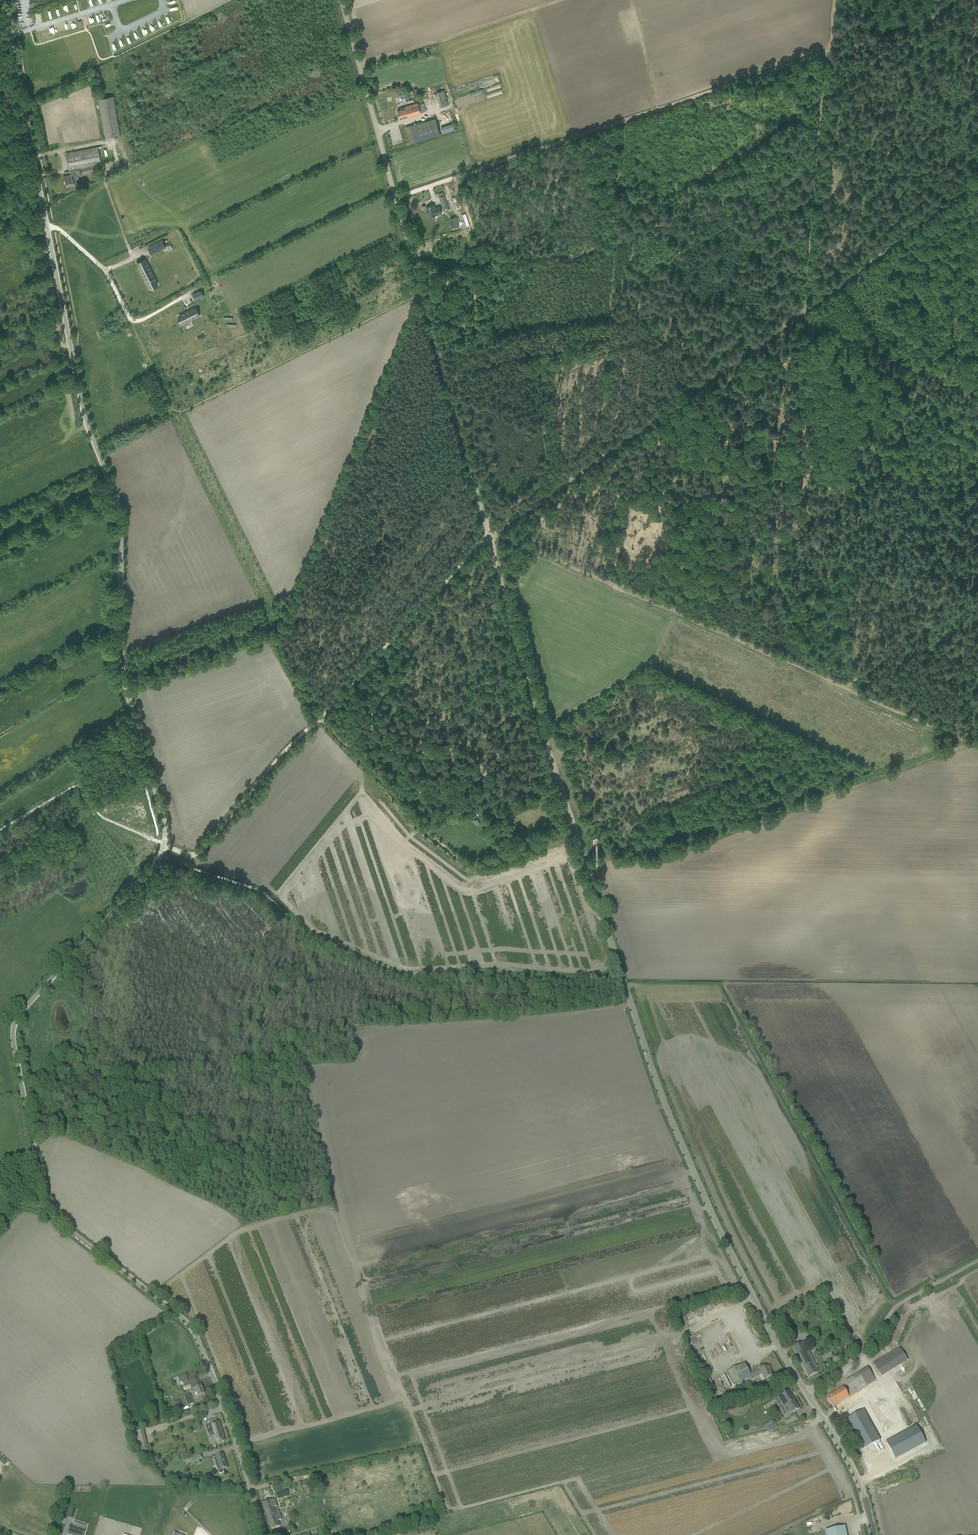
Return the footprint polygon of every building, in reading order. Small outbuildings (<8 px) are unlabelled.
[(417,64),(397,68),(398,72),(418,68),(417,64)] [(400,95),(402,103),(419,98),(417,90),(400,95)] [(445,90),(437,92),(440,106),(449,104),(445,90)] [(97,99),(104,138),(120,135),(113,96),(97,99)] [(397,111),(399,119),(421,113),(421,112),(426,111),(423,103),(418,104),(418,103),(400,108),(400,110),(397,111)] [(411,125),(415,141),(439,134),(435,118),(411,125)] [(101,164),(97,147),(66,153),(70,170),(80,168),(81,174),(95,172),(93,165),(101,164)] [(64,176),(66,187),(78,184),(76,170),(70,171),(70,174),(71,174),(71,175),(64,176)] [(443,208),(444,207),(446,211),(451,210),(449,205),(447,206),(445,197),(443,193),(438,194),(440,199),(443,208)] [(442,213),(439,207),(435,208),(434,205),(426,207),(427,210),(426,210),(427,213),(428,213),(429,217),(437,215),(437,214),(442,213)] [(456,217),(449,219),(453,229),(459,227),(456,217)] [(151,254),(166,247),(162,240),(148,247),(151,254)] [(156,283),(145,260),(137,264),(149,287),(156,283)] [(199,315),(195,308),(179,316),(182,324),(199,315)] [(812,1363),(814,1362),(804,1342),(793,1348),(808,1378),(817,1373),(812,1363)] [(873,1364),(881,1377),(907,1361),(899,1348),(873,1364)] [(819,1355),(820,1358),(823,1362),(833,1357),(829,1350),(819,1355)] [(744,1364),(726,1374),(734,1389),(759,1376),(762,1381),(764,1379),(764,1380),(768,1378),(772,1376),(770,1371),(771,1371),(768,1366),(764,1368),(762,1369),(761,1367),(757,1368),(758,1369),(749,1373),(744,1364)] [(846,1382),(848,1386),(854,1394),(867,1386),(858,1373),(846,1382)] [(186,1377),(178,1381),(180,1384),(183,1382),(184,1385),(189,1382),(186,1377)] [(192,1389),(194,1393),(196,1392),(198,1396),(204,1393),(201,1385),(192,1389)] [(826,1398),(830,1405),(837,1401),(838,1404),(849,1397),(843,1388),(826,1398)] [(737,1392),(739,1398),(745,1395),(742,1389),(737,1392)] [(780,1401),(784,1407),(787,1406),(791,1414),(799,1409),(788,1391),(777,1397),(780,1401)] [(185,1397),(188,1405),(193,1403),(190,1395),(185,1397)] [(863,1411),(846,1420),(862,1451),(871,1446),(875,1455),(883,1451),(878,1442),(879,1442),(863,1411)] [(204,1422),(206,1426),(208,1434),(213,1433),(216,1444),(225,1441),(219,1422),(212,1424),(211,1420),(204,1422)] [(132,1432),(135,1445),(138,1444),(140,1452),(148,1450),(143,1430),(132,1432)] [(919,1437),(888,1453),(897,1471),(928,1455),(919,1437)] [(187,1457),(190,1464),(202,1459),(200,1452),(187,1457)] [(214,1458),(217,1466),(219,1465),(220,1469),(218,1470),(219,1474),(224,1472),(223,1469),(227,1467),(223,1454),(216,1456),(216,1457),(214,1458)] [(277,1493),(278,1498),(289,1495),(287,1490),(277,1493)] [(275,1512),(273,1507),(277,1506),(274,1499),(271,1500),(270,1499),(267,1500),(267,1501),(265,1501),(262,1502),(266,1515),(275,1512)] [(278,1511),(275,1512),(266,1515),(271,1529),(280,1526),(278,1521),(281,1520),(278,1511)] [(71,1521),(68,1529),(83,1533),(86,1525),(81,1524),(82,1520),(75,1518),(74,1522),(71,1521)] [(826,1534),(847,1534),(845,1527),(825,1531),(826,1534)]
